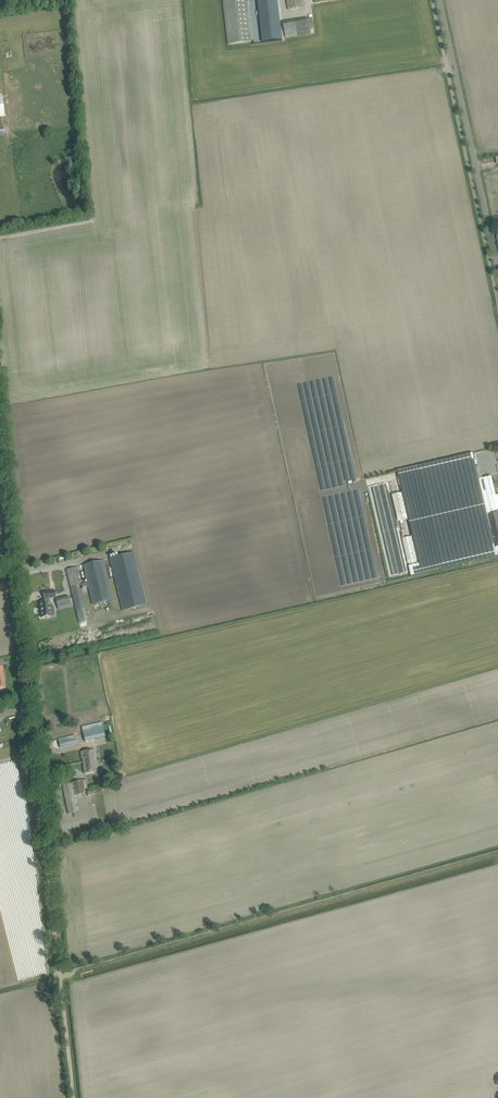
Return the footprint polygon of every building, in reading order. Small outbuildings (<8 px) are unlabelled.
[(251,42),(246,0),(238,0),(223,2),(228,45),(251,42)] [(274,0),(252,0),(257,42),(252,42),(255,72),(287,68),(284,38),(279,39),(274,0)] [(288,10),(304,7),(303,0),(287,0),(288,10)] [(286,38),(310,34),(309,28),(313,27),(312,18),(283,22),(286,38)] [(397,471),(419,564),(421,574),(450,567),(484,559),(497,556),(497,547),(497,548),(495,548),(490,527),(492,527),(489,514),(497,512),(497,511),(489,477),(483,479),(479,480),(476,468),(472,454),(460,457),(426,464),(397,471)] [(368,478),(369,485),(384,481),(382,474),(368,478)] [(489,477),(497,511),(497,495),(496,496),(491,477),(489,477)] [(388,483),(379,485),(400,574),(409,572),(388,483)] [(378,485),(368,487),(389,577),(398,575),(378,485)] [(400,489),(391,491),(410,572),(411,576),(421,574),(419,564),(418,564),(400,489)] [(497,512),(489,514),(492,527),(497,548),(497,547),(497,515),(497,512)] [(110,559),(127,631),(129,635),(159,628),(159,625),(152,627),(134,553),(110,559)] [(104,560),(83,566),(87,583),(80,584),(76,567),(66,570),(79,623),(89,621),(81,589),(84,588),(98,643),(129,635),(127,631),(125,631),(112,578),(108,579),(104,560)] [(46,592),(63,588),(59,573),(51,575),(52,577),(32,582),(35,592),(41,590),(42,594),(39,595),(39,599),(48,598),(47,596),(46,592)] [(58,610),(70,607),(68,597),(56,599),(58,610)] [(50,607),(49,602),(40,603),(41,618),(51,616),(51,612),(54,611),(53,606),(50,607)] [(102,723),(82,727),(85,742),(105,737),(102,723)] [(75,736),(59,739),(60,748),(77,744),(75,736)] [(96,760),(95,750),(81,752),(82,759),(83,762),(96,760)] [(84,774),(90,773),(98,772),(96,760),(83,762),(84,774)] [(80,816),(75,796),(84,794),(83,789),(88,789),(86,779),(72,782),(72,783),(62,785),(68,814),(73,813),(74,817),(80,816)]
